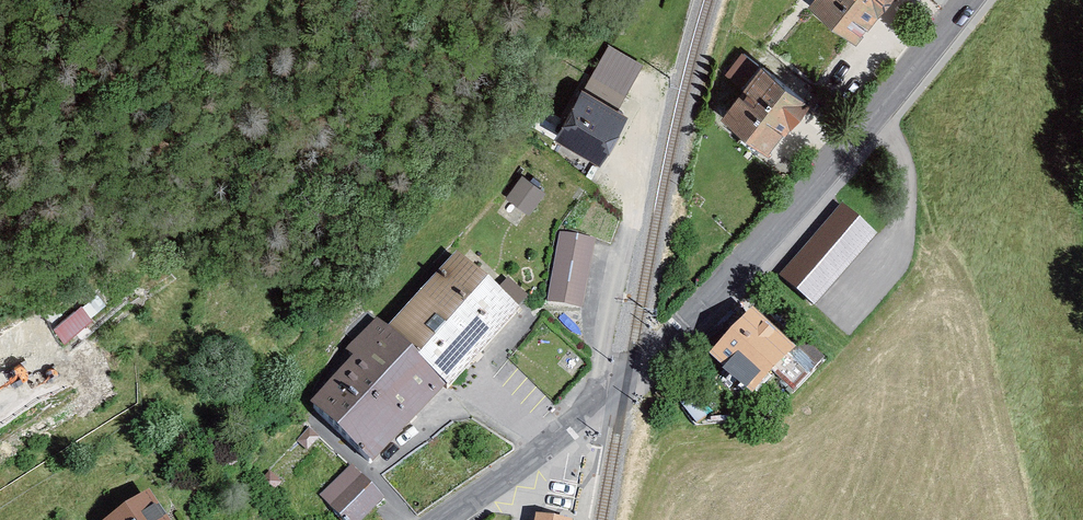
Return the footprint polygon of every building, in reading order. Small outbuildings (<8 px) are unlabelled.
[(896,0),(817,0),(812,7),(859,45),(896,0)] [(755,153),(802,101),(757,60),(710,112),(755,153)] [(546,138),(593,163),(620,114),(572,88),(546,138)] [(521,220),(542,193),(519,176),(498,202),(521,220)] [(801,323),(849,267),(808,233),(761,289),(801,323)] [(579,312),(591,244),(554,238),(542,306),(579,312)] [(437,393),(511,319),(449,258),(375,332),(437,393)] [(695,359),(738,399),(781,353),(738,313),(695,359)] [(362,468),(437,393),(375,332),(301,406),(362,468)] [(45,334),(5,359),(14,373),(54,348),(45,334)] [(25,391),(14,373),(5,359),(1,349),(0,349),(0,405),(25,391)] [(380,502),(348,469),(311,505),(326,519),(361,519),(380,502)] [(148,500),(117,519),(161,519),(148,500)] [(573,517),(534,510),(532,519),(572,519),(573,517)]
